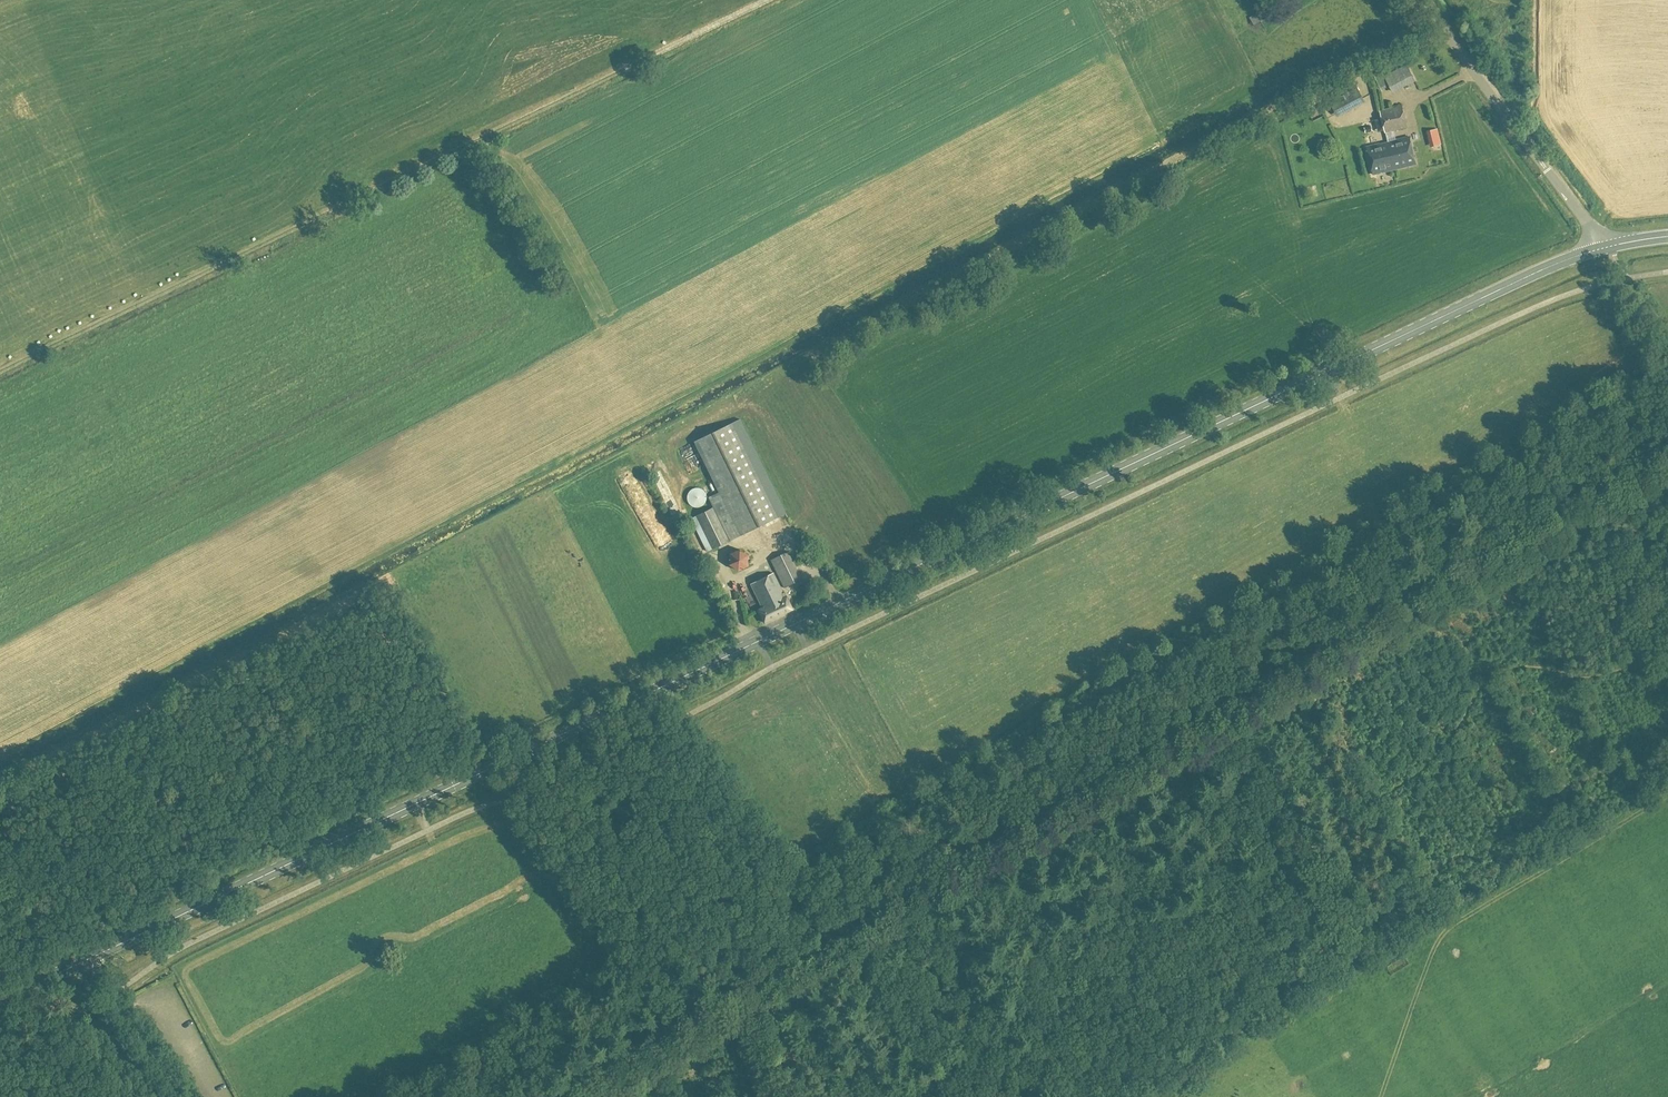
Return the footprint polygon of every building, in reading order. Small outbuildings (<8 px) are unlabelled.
[(1236,31),(1252,24),(1250,18),(1233,24),(1236,31)] [(1373,55),(1379,52),(1375,44),(1369,47),(1373,55)] [(1407,64),(1384,75),(1393,92),(1415,81),(1407,64)] [(1356,84),(1329,98),(1338,116),(1365,101),(1356,84)] [(1385,132),(1408,127),(1402,105),(1380,110),(1385,132)] [(1409,135),(1388,140),(1395,168),(1416,162),(1409,135)] [(1395,168),(1388,140),(1366,146),(1373,174),(1395,168)] [(735,523),(741,535),(766,523),(786,513),(740,419),(695,441),(725,501),(735,523)] [(693,477),(684,480),(686,486),(695,483),(693,477)] [(689,492),(687,495),(687,499),(689,502),(691,505),(695,507),(698,507),(702,506),(705,503),(706,500),(706,496),(705,492),(703,490),(699,488),(695,488),(692,489),(689,492)] [(713,548),(730,540),(714,507),(696,515),(713,548)] [(784,526),(763,536),(769,547),(789,537),(784,526)] [(749,566),(749,555),(740,548),(730,554),(730,564),(739,571),(749,566)] [(785,587),(802,579),(788,551),(771,559),(785,587)] [(765,622),(793,609),(785,592),(784,593),(774,573),(751,583),(763,607),(758,609),(765,622)]
